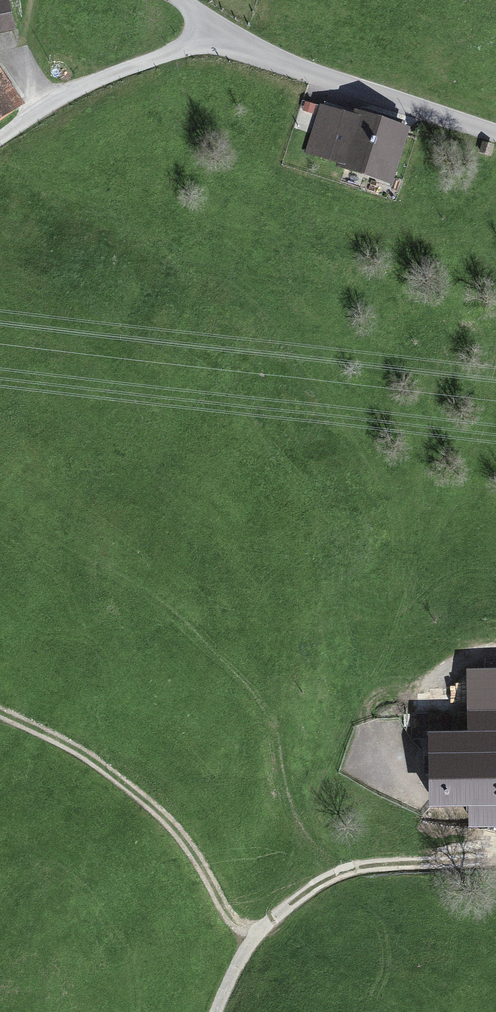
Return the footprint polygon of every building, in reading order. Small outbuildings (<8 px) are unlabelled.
[(16,28),(10,0),(0,0),(0,31),(16,28)] [(19,104),(0,79),(0,118),(19,104)] [(389,181),(407,125),(326,99),(308,155),(389,181)] [(460,740),(424,741),(426,811),(462,810),(462,824),(495,823),(495,720),(460,721),(460,740)]
